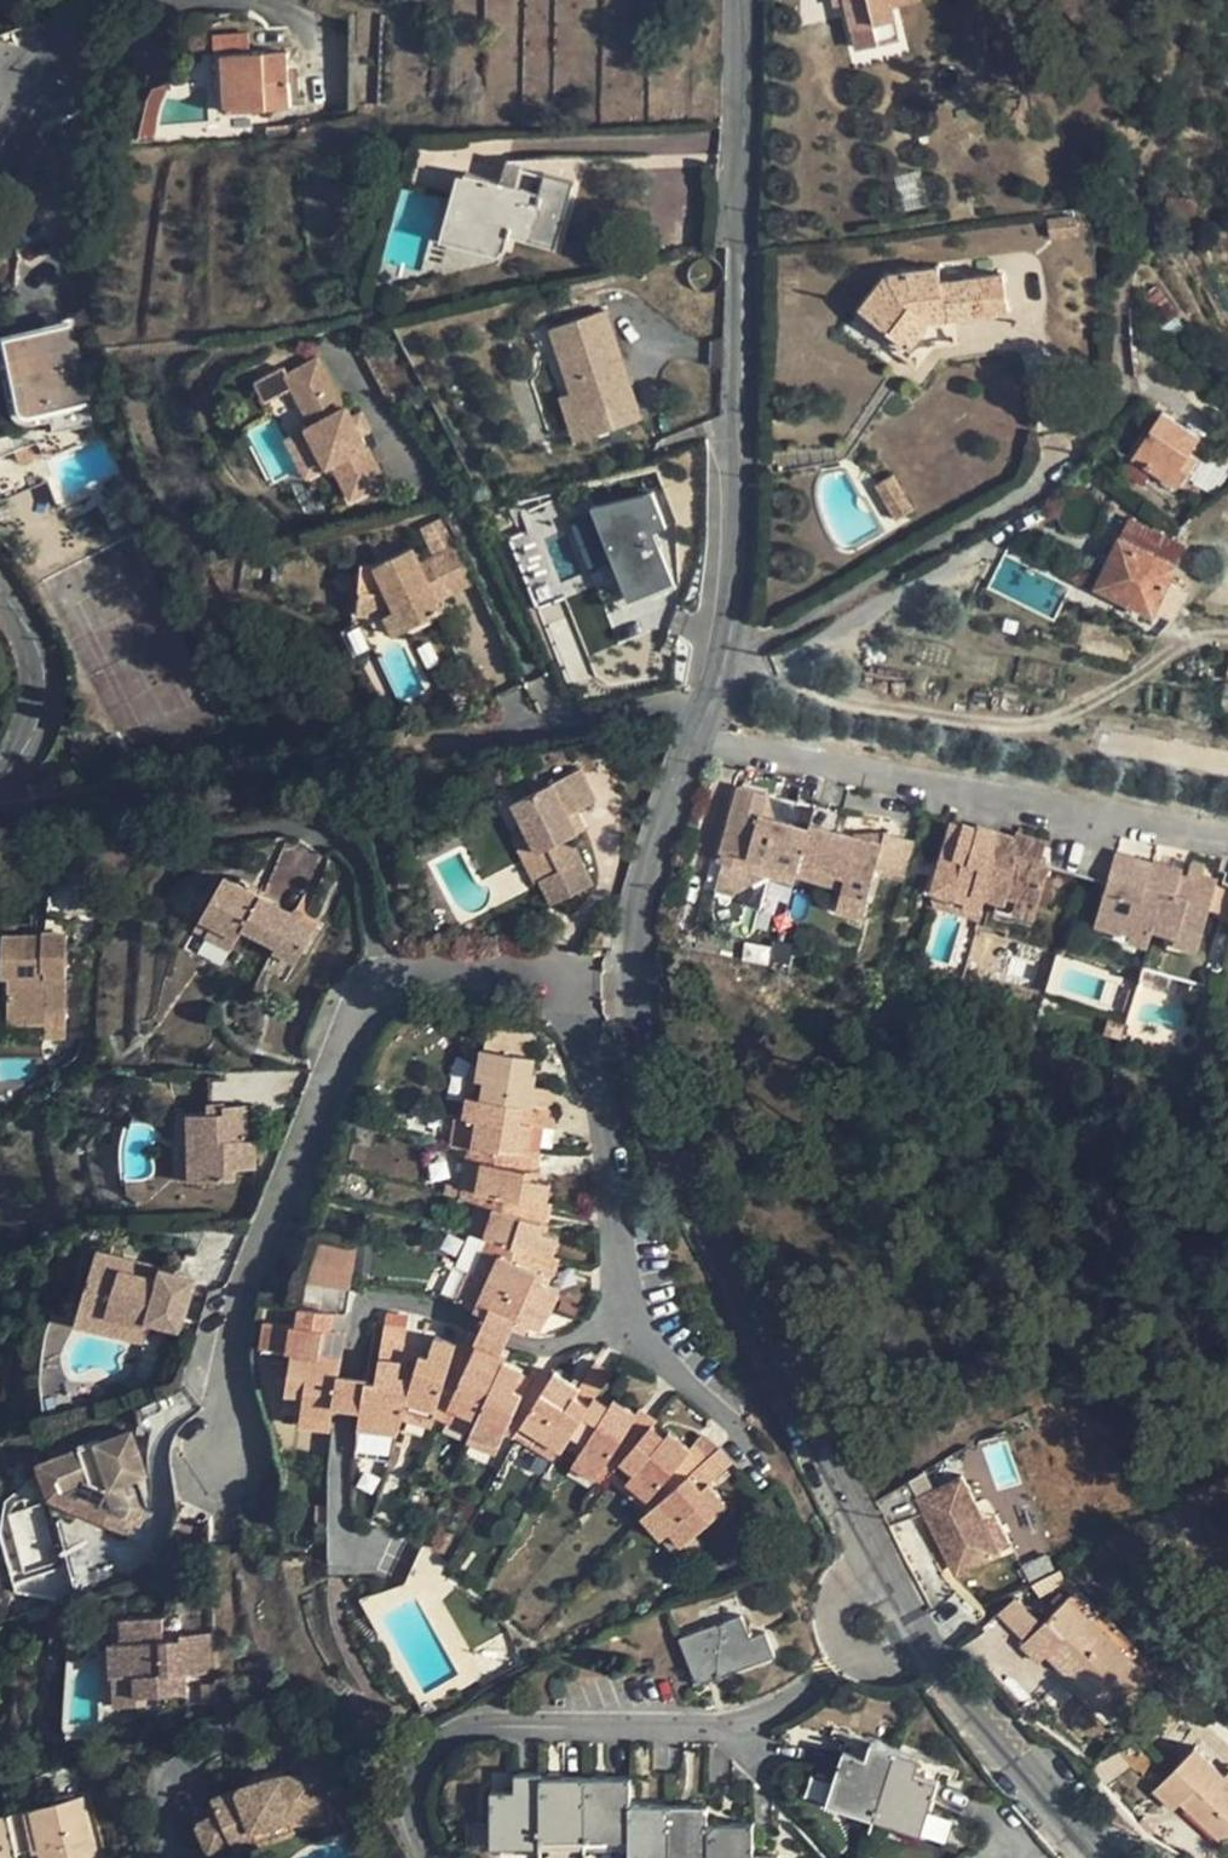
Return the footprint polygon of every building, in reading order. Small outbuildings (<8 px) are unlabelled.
[(846,4),(852,27),(872,22),(878,44),(900,39),(891,0),(845,0),(846,4)] [(267,107),(290,106),(288,53),(265,54),(265,51),(249,52),(248,32),(215,34),(216,54),(224,54),(227,111),(267,110),(267,107)] [(267,139),(297,139),(296,124),(267,127),(267,139)] [(507,160),(501,182),(516,186),(522,167),(522,165),(507,160)] [(516,186),(501,182),(466,173),(450,230),(506,247),(510,235),(556,248),(575,182),(522,167),(516,186)] [(899,198),(919,192),(915,173),(895,179),(899,198)] [(1172,187),(1171,198),(1189,200),(1190,189),(1172,187)] [(1077,233),(1074,216),(1051,219),(1054,236),(1077,233)] [(1008,310),(1002,274),(941,283),(939,268),(885,276),(861,309),(912,346),(929,323),(1008,310)] [(1155,287),(1139,299),(1161,329),(1177,316),(1155,287)] [(641,420),(606,311),(547,330),(568,397),(561,400),(574,442),(641,420)] [(35,412),(88,402),(71,324),(6,337),(14,377),(20,406),(24,410),(29,413),(35,412)] [(345,407),(319,357),(287,374),(313,424),(308,427),(328,465),(333,462),(351,497),(385,480),(347,407),(345,407)] [(1170,480),(1189,452),(1199,436),(1162,412),(1133,456),(1170,480)] [(301,432),(285,438),(302,479),(318,472),(301,432)] [(0,457),(0,491),(45,473),(49,472),(43,457),(46,456),(39,441),(0,457)] [(1197,458),(1189,452),(1170,480),(1179,486),(1197,458)] [(45,473),(0,491),(0,501),(48,482),(45,473)] [(896,523),(913,513),(893,478),(876,487),(896,523)] [(620,645),(653,631),(638,595),(684,576),(647,486),(593,509),(632,601),(606,612),(620,645)] [(80,508),(77,498),(55,506),(54,507),(58,516),(80,508)] [(1173,616),(1187,587),(1168,578),(1184,542),(1130,517),(1098,584),(1153,611),(1154,608),(1173,616)] [(473,581),(456,547),(417,566),(408,549),(403,551),(435,617),(441,614),(434,599),(473,581)] [(359,567),(355,614),(383,616),(393,638),(435,617),(403,551),(369,568),(359,567)] [(371,648),(393,638),(383,616),(355,614),(371,648)] [(514,805),(528,834),(538,856),(547,853),(558,875),(539,883),(552,907),(591,888),(568,842),(576,838),(568,819),(577,814),(594,805),(578,775),(514,805)] [(746,862),(794,875),(796,871),(805,833),(757,820),(761,800),(734,794),(715,867),(743,875),(746,862)] [(586,834),(577,814),(568,819),(576,838),(586,834)] [(948,827),(945,839),(955,842),(958,830),(948,827)] [(806,829),(805,833),(796,871),(842,883),(840,894),(835,915),(859,921),(871,875),(882,877),(888,851),(843,839),(806,829)] [(953,890),(983,899),(990,871),(984,870),(993,835),(977,831),(976,834),(958,830),(955,842),(945,839),(929,896),(950,901),(953,890)] [(850,833),(843,839),(888,851),(882,877),(902,882),(911,845),(886,839),(850,833)] [(534,886),(539,883),(558,875),(547,853),(538,856),(528,834),(512,843),(534,886)] [(1013,903),(1033,909),(1045,866),(1038,864),(1029,862),(1034,841),(1014,837),(1013,840),(993,835),(984,870),(990,871),(983,899),(983,901),(1001,906),(1002,900),(1013,903)] [(1043,844),(1034,841),(1029,862),(1038,864),(1043,844)] [(1137,872),(1139,861),(1114,854),(1095,924),(1121,931),(1123,924),(1152,931),(1159,903),(1143,898),(1149,876),(1137,872)] [(1152,864),(1139,861),(1137,872),(1149,876),(1152,864)] [(791,887),(793,882),(794,875),(746,862),(743,875),(791,887)] [(1152,931),(1179,938),(1183,923),(1202,927),(1215,880),(1200,876),(1199,880),(1180,875),(1182,870),(1153,862),(1152,864),(1149,876),(1143,898),(1159,903),(1152,931)] [(793,882),(840,894),(842,883),(796,871),(794,875),(793,882)] [(226,878),(204,916),(214,924),(207,934),(233,950),(245,929),(279,947),(275,954),(297,966),(318,930),(226,878)] [(978,915),(983,901),(983,899),(953,890),(950,901),(929,896),(928,901),(978,915)] [(1030,921),(1033,909),(1013,903),(1010,915),(1030,921)] [(197,928),(207,934),(214,924),(204,916),(197,928)] [(1196,950),(1202,927),(1183,923),(1179,938),(1177,946),(1196,950)] [(1148,946),(1152,931),(1123,924),(1121,931),(1120,937),(1148,946)] [(602,951),(603,931),(592,930),(590,951),(602,951)] [(45,1014),(67,1014),(69,932),(45,931),(45,936),(6,935),(5,975),(12,976),(10,1022),(44,1023),(45,1014)] [(66,1033),(67,1014),(45,1014),(44,1023),(44,1033),(66,1033)] [(483,1046),(480,1066),(476,1095),(557,1108),(560,1089),(535,1084),(537,1068),(534,1068),(535,1054),(483,1046)] [(470,1064),(466,1093),(476,1095),(480,1066),(470,1064)] [(555,1127),(557,1108),(476,1095),(466,1093),(462,1116),(466,1117),(462,1146),(471,1146),(488,1147),(529,1150),(533,1124),(555,1127)] [(192,1147),(193,1182),(236,1180),(236,1170),(255,1169),(254,1141),(248,1142),(245,1105),(226,1105),(225,1114),(209,1115),(179,1115),(181,1147),(192,1147)] [(210,1106),(209,1115),(225,1114),(226,1105),(210,1106)] [(450,1146),(462,1146),(466,1117),(462,1116),(455,1115),(450,1146)] [(463,1195),(475,1200),(487,1204),(490,1194),(474,1190),(479,1160),(485,1162),(488,1147),(471,1146),(463,1195)] [(182,1181),(193,1182),(192,1147),(181,1147),(182,1181)] [(551,1182),(539,1179),(531,1178),(531,1169),(539,1170),(540,1151),(529,1150),(488,1147),(485,1162),(479,1160),(474,1190),(490,1194),(548,1204),(551,1182)] [(548,1204),(490,1194),(487,1204),(479,1233),(488,1236),(504,1241),(553,1256),(559,1235),(548,1232),(541,1230),(543,1221),(549,1223),(551,1205),(548,1204)] [(487,1204),(475,1200),(467,1229),(479,1233),(487,1204)] [(473,1273),(478,1275),(482,1277),(493,1250),(501,1252),(504,1241),(488,1236),(473,1273)] [(493,1250),(482,1277),(549,1308),(552,1309),(561,1289),(550,1285),(543,1281),(546,1271),(552,1274),(557,1258),(553,1256),(504,1241),(501,1252),(493,1250)] [(318,1242),(303,1304),(343,1313),(357,1251),(318,1242)] [(98,1253),(82,1305),(148,1326),(150,1322),(183,1332),(197,1284),(158,1271),(155,1281),(122,1272),(125,1260),(98,1253)] [(158,1271),(125,1260),(122,1272),(155,1281),(158,1271)] [(454,1299),(466,1304),(478,1275),(473,1273),(467,1270),(454,1299)] [(550,1285),(552,1274),(546,1271),(543,1281),(550,1285)] [(482,1277),(478,1275),(466,1304),(486,1314),(491,1305),(517,1317),(514,1325),(519,1327),(523,1320),(541,1327),(549,1308),(482,1277)] [(143,1343),(148,1326),(82,1305),(76,1322),(143,1343)] [(503,1350),(514,1325),(517,1317),(491,1305),(486,1314),(476,1338),(477,1339),(474,1346),(459,1342),(458,1343),(440,1399),(448,1402),(446,1408),(475,1420),(504,1359),(505,1360),(508,1353),(503,1350)] [(342,1356),(330,1355),(320,1353),(323,1331),(332,1333),(334,1313),(298,1307),(297,1323),(266,1320),(263,1345),(292,1350),(284,1409),(302,1412),(333,1417),(335,1403),(361,1408),(356,1457),(390,1462),(403,1418),(406,1405),(420,1353),(422,1343),(406,1340),(407,1326),(386,1323),(377,1379),(340,1374),(342,1356)] [(388,1310),(386,1323),(407,1326),(409,1313),(388,1310)] [(330,1355),(332,1333),(323,1331),(320,1353),(330,1355)] [(435,1337),(432,1347),(430,1355),(420,1353),(406,1405),(435,1414),(440,1399),(458,1343),(435,1337)] [(432,1347),(422,1343),(420,1353),(430,1355),(432,1347)] [(475,1420),(471,1430),(500,1443),(505,1432),(515,1436),(521,1423),(550,1378),(534,1369),(532,1375),(529,1382),(519,1377),(523,1371),(524,1368),(505,1360),(504,1359),(475,1420)] [(554,1371),(550,1378),(521,1423),(536,1432),(563,1448),(564,1446),(595,1397),(613,1371),(595,1361),(578,1387),(554,1371)] [(532,1375),(523,1371),(519,1377),(529,1382),(532,1375)] [(564,1446),(578,1455),(602,1469),(606,1463),(612,1467),(621,1458),(648,1426),(653,1425),(658,1419),(639,1407),(636,1413),(614,1399),(609,1405),(595,1397),(564,1446)] [(435,1414),(471,1430),(475,1420),(446,1408),(448,1402),(440,1399),(435,1414)] [(431,1427),(435,1414),(406,1405),(403,1418),(431,1427)] [(331,1428),(333,1417),(302,1412),(300,1422),(331,1428)] [(665,1435),(653,1425),(648,1426),(621,1458),(634,1469),(626,1479),(647,1498),(653,1492),(659,1499),(709,1456),(694,1443),(690,1446),(670,1429),(665,1435)] [(496,1454),(500,1443),(471,1430),(467,1440),(496,1454)] [(556,1459),(563,1448),(536,1432),(530,1442),(556,1459)] [(149,1512),(123,1435),(50,1459),(61,1492),(92,1481),(96,1493),(106,1490),(113,1511),(106,1525),(135,1538),(149,1512)] [(651,1506),(670,1530),(682,1544),(730,1503),(711,1480),(732,1461),(720,1446),(709,1456),(659,1499),(651,1506)] [(596,1479),(602,1469),(578,1455),(572,1464),(596,1479)] [(607,1474),(647,1510),(651,1506),(659,1499),(653,1492),(647,1498),(626,1479),(634,1469),(621,1458),(612,1467),(607,1474)] [(975,1473),(930,1491),(934,1503),(962,1570),(1006,1552),(993,1519),(975,1473)] [(924,1476),(888,1491),(898,1517),(934,1503),(930,1491),(924,1476)] [(660,1537),(670,1530),(651,1506),(647,1510),(641,1515),(660,1537)] [(1005,1514),(993,1519),(1006,1552),(1018,1547),(1005,1514)] [(420,1535),(405,1580),(407,1581),(442,1593),(453,1565),(427,1538),(420,1535)] [(379,1612),(415,1595),(407,1581),(405,1580),(358,1569),(379,1612)] [(1077,1584),(1069,1592),(1152,1674),(1160,1666),(1077,1584)] [(1113,1714),(1152,1674),(1069,1592),(1043,1619),(1025,1638),(1022,1641),(1041,1660),(1049,1651),(1113,1714)] [(1000,1615),(1025,1638),(1043,1619),(1021,1600),(1000,1615)] [(749,1635),(740,1612),(680,1634),(698,1683),(774,1654),(765,1629),(749,1635)] [(123,1618),(124,1641),(111,1641),(112,1675),(137,1675),(137,1694),(183,1693),(183,1674),(211,1673),(210,1635),(179,1635),(178,1616),(123,1618)] [(518,1660),(508,1640),(477,1655),(489,1676),(518,1660)] [(1196,1744),(1155,1788),(1176,1807),(1183,1800),(1224,1838),(1227,1834),(1227,1774),(1196,1744)] [(873,1822),(895,1752),(872,1745),(866,1764),(841,1756),(825,1807),(873,1822)] [(943,1767),(895,1752),(873,1822),(920,1837),(943,1767)] [(219,1841),(233,1835),(251,1825),(264,1820),(295,1818),(296,1824),(311,1821),(311,1816),(327,1815),(326,1786),(317,1768),(299,1771),(301,1780),(281,1780),(276,1775),(246,1779),(246,1783),(218,1796),(220,1801),(199,1813),(208,1834),(214,1841),(219,1841)] [(490,1846),(540,1846),(540,1776),(540,1772),(516,1771),(515,1789),(490,1790),(490,1846)] [(804,1799),(820,1805),(830,1781),(813,1775),(804,1799)] [(565,1777),(540,1776),(540,1846),(583,1848),(585,1777),(565,1777)] [(630,1778),(585,1777),(583,1848),(629,1849),(630,1803),(630,1778)] [(21,1847),(44,1842),(46,1849),(48,1857),(100,1857),(85,1791),(12,1808),(21,1847)] [(346,1803),(351,1811),(361,1807),(357,1798),(346,1803)] [(630,1803),(629,1849),(629,1857),(668,1857),(668,1804),(630,1803)] [(707,1821),(707,1805),(668,1804),(668,1857),(707,1857),(707,1821)] [(351,1811),(360,1830),(369,1824),(361,1807),(351,1811)] [(12,1808),(0,1811),(0,1857),(17,1857),(23,1857),(23,1855),(21,1847),(12,1808)] [(297,1832),(296,1824),(295,1818),(264,1820),(251,1825),(233,1835),(238,1846),(268,1836),(297,1832)] [(752,1855),(753,1855),(753,1830),(753,1822),(707,1821),(707,1857),(752,1857),(752,1855)] [(373,1833),(369,1824),(360,1830),(363,1837),(373,1833)] [(44,1842),(21,1847),(23,1855),(46,1849),(44,1842)]
